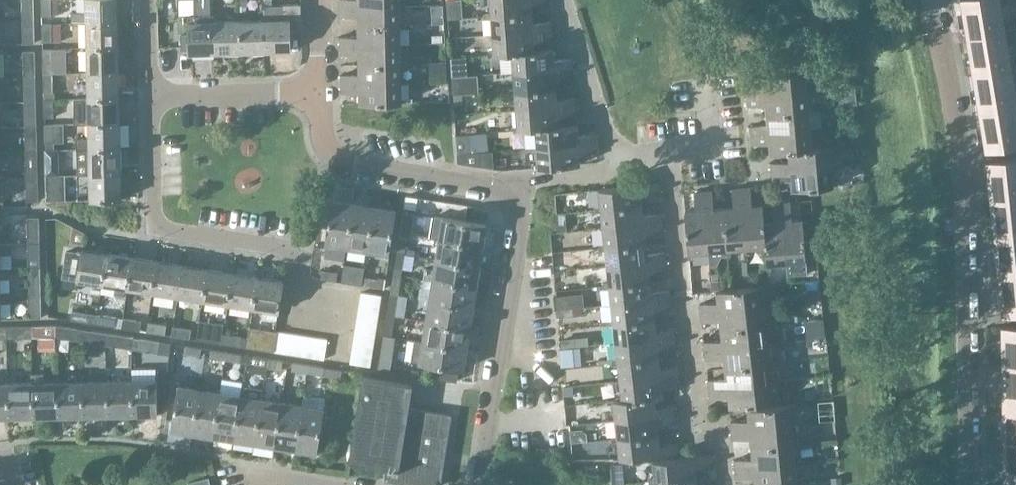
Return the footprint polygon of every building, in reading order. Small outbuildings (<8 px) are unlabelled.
[(22,18),(34,18),(33,0),(21,0),(22,18)] [(42,17),(51,16),(51,15),(58,15),(58,0),(41,0),(42,17)] [(117,22),(117,0),(85,0),(86,23),(117,22)] [(491,12),(485,12),(485,16),(533,11),(532,4),(550,3),(550,0),(490,0),(491,12)] [(965,32),(966,37),(1005,30),(1000,0),(960,0),(965,32)] [(283,5),(283,20),(263,20),(264,52),(291,51),(290,33),(301,33),(300,4),(283,5)] [(399,5),(339,7),(339,16),(357,15),(358,26),(405,24),(405,21),(399,21),(399,5)] [(534,23),(533,11),(485,16),(485,18),(492,18),(493,34),(552,29),(551,22),(534,23)] [(16,32),(16,17),(0,17),(0,32),(16,32)] [(34,18),(22,18),(23,44),(34,44),(34,18)] [(238,53),(264,52),(263,20),(238,21),(238,53)] [(213,54),(238,53),(238,21),(212,22),(213,54)] [(118,47),(117,22),(86,23),(86,48),(118,47)] [(213,54),(212,22),(188,23),(189,55),(213,54)] [(42,24),(42,43),(52,42),(51,23),(42,24)] [(406,25),(400,25),(358,26),(359,37),(340,37),(341,45),(400,44),(400,28),(406,28),(406,25)] [(506,53),(511,52),(536,50),(535,41),(553,40),(552,29),(493,34),(494,50),(487,51),(488,55),(494,54),(494,55),(506,55),(506,53)] [(1011,68),(1005,30),(966,37),(972,74),(1011,68)] [(400,44),(341,45),(341,56),(359,55),(359,65),(407,64),(407,60),(401,60),(400,44)] [(118,73),(118,47),(86,48),(87,74),(118,73)] [(52,68),(52,49),(42,49),(43,68),(52,68)] [(536,52),(536,50),(511,52),(506,53),(506,55),(512,54),(514,71),(572,67),(572,59),(555,60),(554,50),(536,52)] [(23,52),(23,78),(35,78),(35,51),(23,52)] [(407,66),(407,64),(359,65),(359,75),(341,76),(342,85),(401,84),(401,66),(407,66)] [(508,91),(515,91),(557,87),(556,78),(573,77),(572,67),(514,71),(515,87),(508,88),(508,91)] [(972,74),(979,112),(1015,105),(1015,98),(1011,68),(972,74)] [(811,72),(762,76),(763,86),(746,88),(746,97),(806,92),(804,74),(811,74),(811,72)] [(119,98),(118,73),(87,74),(87,99),(119,98)] [(43,74),(43,93),(53,93),(53,74),(43,74)] [(36,102),(35,78),(23,78),(24,102),(36,102)] [(360,104),(402,103),(408,103),(407,98),(402,99),(401,84),(342,85),(342,94),(360,94),(360,104)] [(557,87),(515,91),(508,91),(509,94),(515,93),(516,110),(575,105),(575,97),(557,98),(557,87)] [(807,107),(806,92),(746,97),(747,107),(764,105),(765,115),(808,111),(814,111),(814,106),(807,107)] [(87,99),(88,124),(119,124),(119,98),(87,99)] [(44,99),(44,118),(54,118),(53,99),(44,99)] [(24,102),(24,125),(37,125),(36,102),(24,102)] [(534,128),(559,125),(558,118),(576,116),(575,105),(516,110),(518,126),(511,126),(511,130),(518,129),(518,131),(526,130),(534,130),(534,128)] [(979,112),(985,151),(1015,146),(1015,105),(979,112)] [(814,111),(808,111),(765,115),(766,125),(749,126),(750,135),(809,130),(808,113),(814,112),(814,111)] [(54,143),(54,124),(44,125),(45,144),(54,143)] [(88,124),(88,137),(76,138),(76,148),(88,148),(88,150),(120,149),(119,124),(88,124)] [(24,125),(25,152),(37,152),(37,125),(24,125)] [(537,146),(537,147),(596,142),(596,134),(577,136),(577,126),(559,127),(559,125),(534,128),(534,130),(526,130),(527,147),(537,146)] [(769,152),(787,150),(811,148),(809,130),(750,135),(751,144),(768,143),(769,152)] [(472,152),(471,134),(455,136),(457,153),(472,152)] [(539,169),(580,166),(579,154),(597,153),(596,142),(537,147),(538,163),(532,163),(532,167),(539,166),(539,169)] [(770,162),(771,171),(830,166),(829,150),(836,149),(835,146),(811,148),(787,150),(788,160),(770,162)] [(120,174),(120,149),(88,150),(89,175),(120,174)] [(45,169),(55,169),(54,150),(45,150),(45,169)] [(2,151),(1,161),(18,162),(19,152),(2,151)] [(25,152),(26,177),(38,177),(37,152),(25,152)] [(493,168),(491,152),(457,155),(457,162),(493,168)] [(986,161),(990,200),(1015,197),(1015,158),(986,161)] [(791,189),(794,189),(839,185),(839,181),(832,182),(830,166),(771,171),(772,180),(790,178),(791,189)] [(121,200),(120,174),(89,175),(90,201),(121,200)] [(46,195),(56,194),(55,176),(45,176),(46,195)] [(38,177),(26,177),(26,202),(38,202),(38,177)] [(644,196),(662,194),(661,184),(599,190),(601,206),(594,206),(595,210),(601,209),(645,205),(644,196)] [(730,250),(748,249),(743,188),(734,189),(736,207),(725,208),(729,255),(730,255),(730,250)] [(765,248),(767,248),(765,223),(763,205),(753,206),(751,188),(743,188),(748,249),(762,248),(763,252),(765,252),(765,248)] [(714,190),(704,191),(709,252),(724,251),(724,256),(729,255),(725,208),(715,209),(714,190)] [(692,253),(709,252),(704,191),(695,192),(696,210),(687,211),(690,253),(690,258),(692,258),(692,253)] [(990,200),(994,238),(1015,236),(1015,197),(990,200)] [(324,243),(345,247),(352,204),(331,201),(324,243)] [(767,270),(771,270),(770,265),(788,263),(783,203),(774,204),(775,222),(765,223),(767,248),(768,265),(766,265),(767,270)] [(793,203),(783,203),(788,263),(802,262),(803,267),(806,266),(806,262),(808,262),(805,220),(794,221),(793,203)] [(373,208),(352,204),(345,247),(366,250),(373,208)] [(645,205),(601,209),(595,210),(595,212),(602,212),(603,229),(664,222),(663,213),(646,215),(645,205)] [(394,211),(373,208),(366,250),(387,254),(394,211)] [(403,212),(400,231),(409,232),(412,214),(403,212)] [(39,218),(26,218),(27,242),(39,241),(39,218)] [(485,225),(441,218),(438,239),(482,246),(485,225)] [(599,248),(605,248),(649,243),(648,234),(665,232),(664,222),(603,229),(605,243),(598,244),(599,248)] [(85,232),(73,227),(71,242),(83,244),(85,232)] [(400,231),(398,238),(396,253),(405,254),(409,232),(400,231)] [(994,238),(998,276),(1015,274),(1015,236),(994,238)] [(438,239),(435,259),(478,266),(482,246),(438,239)] [(27,242),(28,269),(40,268),(39,241),(27,242)] [(650,253),(649,243),(605,248),(599,248),(599,250),(606,250),(607,267),(668,260),(667,251),(650,253)] [(107,254),(82,250),(81,254),(80,253),(73,258),(79,267),(77,280),(102,284),(107,254)] [(402,275),(405,254),(396,253),(393,273),(402,275)] [(573,253),(548,254),(548,272),(586,270),(585,258),(573,258),(573,253)] [(102,284),(127,288),(132,258),(107,254),(102,284)] [(127,288),(152,292),(157,262),(132,258),(127,288)] [(475,287),(478,266),(435,259),(433,269),(425,268),(424,278),(431,280),(475,287)] [(668,260),(607,267),(609,282),(603,282),(603,286),(652,281),(651,272),(669,270),(668,260)] [(177,296),(182,266),(157,262),(152,292),(177,296)] [(207,270),(182,266),(177,296),(202,300),(207,270)] [(28,269),(28,296),(41,296),(40,268),(28,269)] [(232,274),(207,270),(202,300),(227,304),(232,274)] [(338,273),(322,270),(320,279),(336,281),(338,273)] [(393,273),(389,294),(398,296),(402,275),(393,273)] [(227,304),(253,308),(257,278),(232,274),(227,304)] [(345,283),(360,285),(362,277),(347,274),(345,283)] [(998,276),(1002,315),(1015,313),(1015,274),(998,276)] [(362,277),(360,285),(384,289),(385,281),(362,277)] [(257,278),(253,308),(278,312),(282,282),(257,278)] [(472,307),(475,287),(431,280),(428,300),(472,307)] [(654,291),(652,281),(603,286),(603,288),(610,288),(611,305),(672,298),(671,289),(654,291)] [(701,303),(702,312),(760,305),(758,289),(764,289),(763,286),(758,286),(716,291),(717,301),(701,303)] [(360,293),(358,303),(379,306),(380,296),(360,293)] [(396,311),(398,296),(389,294),(387,310),(396,311)] [(41,319),(41,296),(28,296),(29,319),(41,319)] [(607,325),(657,319),(656,310),(673,308),(672,298),(611,305),(613,320),(607,320),(607,325)] [(428,300),(425,321),(468,328),(472,307),(428,300)] [(571,319),(574,302),(559,301),(557,317),(571,319)] [(377,316),(379,306),(358,303),(357,313),(377,316)] [(763,325),(768,324),(768,321),(762,321),(760,305),(702,312),(703,321),(720,319),(721,329),(763,325)] [(89,322),(91,313),(72,310),(71,319),(89,322)] [(357,313),(355,323),(376,326),(377,316),(357,313)] [(115,326),(116,317),(97,314),(96,323),(115,326)] [(141,321),(122,318),(121,327),(139,330),(141,321)] [(385,319),(383,336),(392,337),(394,320),(385,319)] [(614,326),(615,343),(676,337),(675,327),(658,329),(657,319),(607,325),(607,327),(614,326)] [(425,321),(422,342),(465,349),(468,328),(425,321)] [(164,334),(166,325),(148,322),(146,331),(164,334)] [(355,323),(353,333),(374,336),(376,326),(355,323)] [(768,324),(763,325),(721,329),(722,339),(705,341),(706,350),(765,344),(763,327),(768,327),(768,324)] [(1,338),(29,337),(29,325),(1,326),(1,338)] [(53,325),(29,325),(29,337),(54,337),(53,325)] [(56,325),(53,325),(54,337),(55,336),(79,340),(81,329),(56,325)] [(1001,325),(1002,367),(1015,367),(1015,325),(1001,325)] [(190,338),(191,329),(173,326),(171,335),(190,338)] [(105,333),(81,329),(79,340),(103,344),(105,333)] [(216,333),(198,330),(196,339),(214,342),(216,333)] [(276,331),(273,351),(283,353),(286,333),(276,331)] [(103,344),(131,349),(133,337),(105,333),(103,344)] [(283,353),(293,355),(296,334),(286,333),(283,353)] [(372,346),(374,336),(353,333),(352,343),(372,346)] [(241,337),(222,334),(221,343),(239,346),(241,337)] [(306,336),(296,334),(293,355),(303,356),(306,336)] [(316,338),(306,336),(303,356),(313,358),(316,338)] [(392,337),(383,336),(378,368),(390,370),(392,356),(389,352),(392,337)] [(158,341),(133,337),(131,349),(156,353),(158,341)] [(245,347),(264,350),(265,340),(247,337),(245,347)] [(677,346),(676,337),(615,343),(617,358),(611,359),(611,363),(661,357),(660,347),(677,346)] [(323,360),(326,339),(316,338),(313,358),(323,360)] [(456,377),(457,369),(462,369),(465,349),(422,342),(420,353),(412,352),(411,361),(434,365),(432,377),(452,380),(456,377)] [(352,343),(350,353),(371,357),(372,346),(352,343)] [(707,359),(724,357),(725,367),(767,363),(767,362),(772,362),(772,359),(767,359),(765,344),(706,350),(707,359)] [(200,356),(201,347),(185,345),(184,353),(200,356)] [(209,357),(224,360),(226,351),(210,349),(209,357)] [(226,351),(224,360),(240,362),(242,354),(226,351)] [(369,367),(371,357),(350,353),(349,363),(369,367)] [(250,364),(266,366),(267,358),(252,355),(250,364)] [(662,367),(661,357),(611,363),(612,365),(618,364),(619,381),(680,375),(679,366),(662,367)] [(283,360),(267,358),(266,366),(282,369),(283,360)] [(308,365),(293,362),(292,370),(307,372),(308,365)] [(709,379),(710,388),(769,382),(767,366),(773,365),(772,362),(767,362),(767,363),(725,367),(726,377),(709,379)] [(324,367),(308,365),(307,372),(322,375),(324,367)] [(1002,367),(1002,403),(1015,403),(1015,367),(1002,367)] [(621,400),(655,397),(665,396),(664,386),(681,384),(680,375),(619,381),(621,396),(616,397),(616,401),(621,400)] [(408,408),(412,385),(361,376),(347,462),(384,468),(382,480),(412,484),(439,484),(450,415),(408,408)] [(132,415),(157,414),(156,380),(131,381),(132,415)] [(81,416),(107,416),(106,381),(81,382),(81,416)] [(131,381),(106,381),(107,416),(132,415),(131,381)] [(56,417),(56,382),(31,383),(31,418),(56,417)] [(81,382),(56,382),(56,417),(81,416),(81,382)] [(771,397),(769,382),(710,388),(711,397),(728,395),(729,406),(777,401),(777,397),(771,397)] [(31,383),(6,384),(6,418),(31,418),(31,383)] [(170,429),(191,433),(198,390),(178,386),(177,392),(169,391),(165,418),(172,419),(170,429)] [(253,443),(260,400),(262,389),(246,386),(244,397),(239,396),(232,440),(253,443)] [(219,393),(198,390),(191,433),(212,436),(219,393)] [(212,436),(232,440),(239,396),(219,393),(212,436)] [(315,453),(322,410),(324,398),(303,395),(301,407),(294,450),(315,453)] [(655,397),(621,400),(616,401),(607,402),(607,404),(613,403),(614,420),(675,414),(674,404),(656,406),(655,397)] [(253,443),(274,446),(281,403),(260,400),(253,443)] [(274,446),(294,450),(301,407),(281,403),(274,446)] [(1002,403),(1003,439),(1015,439),(1015,403),(1002,403)] [(731,422),(732,431),(791,425),(790,408),(795,407),(795,405),(747,410),(748,420),(731,422)] [(611,440),(616,440),(660,435),(659,425),(676,423),(675,414),(614,420),(616,435),(611,436),(611,440)] [(791,425),(732,431),(733,440),(750,438),(751,448),(793,444),(799,443),(798,439),(793,440),(791,425)] [(660,435),(616,440),(611,440),(612,442),(617,441),(618,459),(678,453),(677,443),(661,444),(660,435)] [(1003,439),(1003,480),(1015,480),(1015,439),(1003,439)] [(799,443),(793,444),(751,448),(752,458),(735,460),(735,469),(795,463),(793,446),(799,445),(799,443)] [(712,466),(711,456),(652,462),(653,477),(648,478),(649,482),(654,481),(696,478),(695,468),(712,466)] [(797,482),(802,481),(802,478),(797,478),(795,463),(735,469),(736,479),(753,477),(754,484),(768,484),(797,482)]
